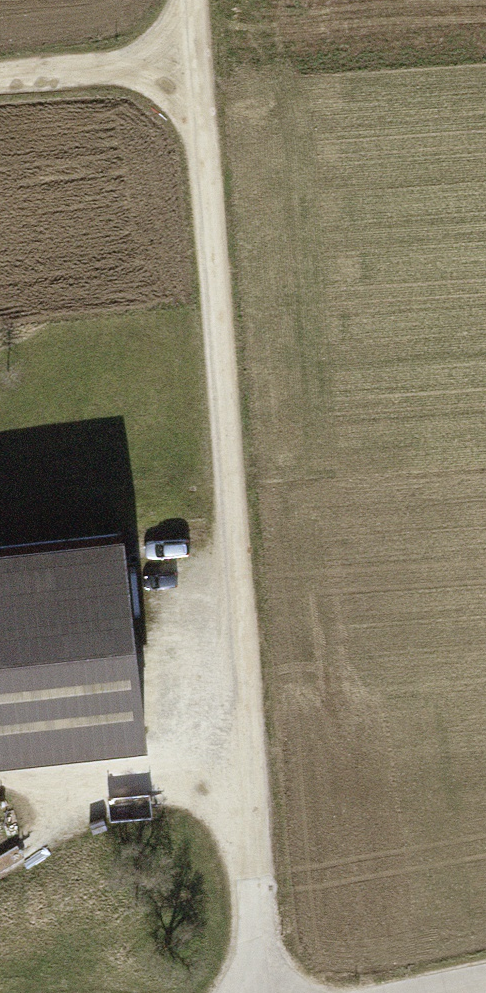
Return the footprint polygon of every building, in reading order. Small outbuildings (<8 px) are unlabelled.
[(0,542),(0,758),(159,743),(138,528),(0,542)]
